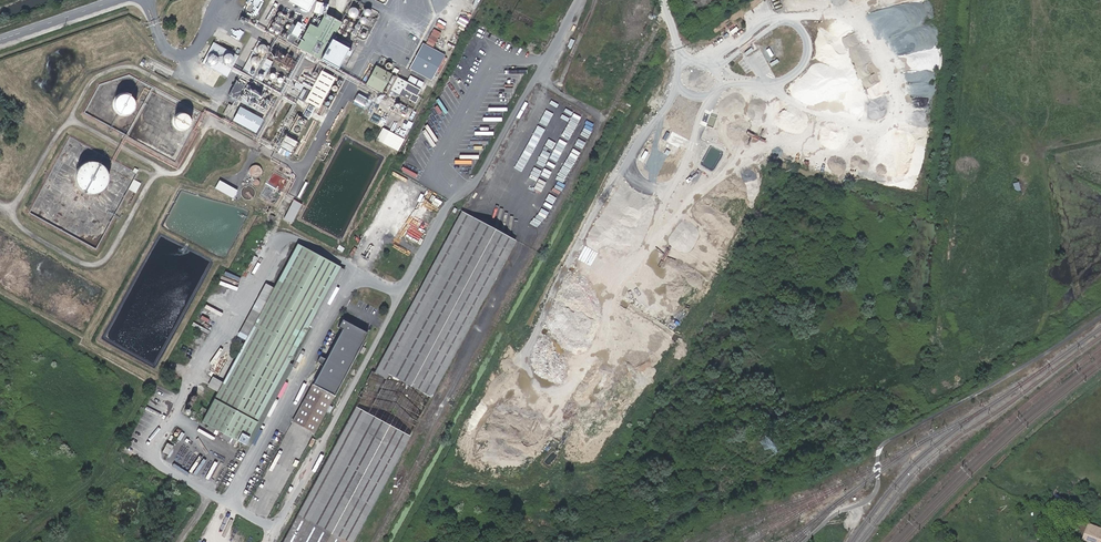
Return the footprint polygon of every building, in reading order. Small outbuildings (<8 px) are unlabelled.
[(356,13),(357,11),(356,9),(355,8),(354,7),(353,6),(351,6),(350,6),(348,7),(347,8),(346,9),(346,11),(346,13),(347,14),(348,15),(350,16),(351,16),(353,16),(354,16),(355,15),(356,13)] [(329,41),(339,21),(323,12),(316,26),(309,22),(296,46),(319,58),(329,41)] [(297,37),(302,29),(299,28),(301,23),(297,21),(291,33),(297,37)] [(428,42),(436,45),(441,31),(434,28),(428,42)] [(264,44),(262,43),(261,42),(259,43),(257,43),(256,44),(255,46),(255,48),(255,49),(256,51),(258,52),(259,53),(261,53),(263,52),(264,51),(265,50),(265,48),(265,46),(265,45),(264,44)] [(423,45),(410,69),(432,80),(444,56),(423,45)] [(232,59),(232,57),(232,55),(231,53),(230,52),(229,51),(227,51),(225,51),(224,52),(222,53),(221,55),(221,57),(221,59),(222,60),(224,61),(226,62),(227,62),(228,62),(230,62),(231,60),(232,59)] [(216,60),(216,58),(216,56),(216,55),(215,54),(213,53),(211,52),(209,53),(208,54),(207,55),(206,56),(206,58),(206,60),(207,61),(209,62),(209,63),(211,63),(213,63),(214,62),(215,61),(216,60)] [(257,56),(256,55),(254,55),(253,54),(251,55),(250,56),(248,57),(248,59),(248,61),(248,62),(250,64),(251,65),(253,65),(254,65),(256,64),(257,63),(258,61),(258,60),(258,58),(257,56)] [(380,90),(389,73),(374,65),(365,82),(380,90)] [(334,76),(321,70),(305,100),(318,107),(334,76)] [(399,76),(392,90),(417,102),(426,82),(411,75),(408,80),(399,76)] [(240,99),(247,84),(237,79),(230,94),(240,99)] [(134,104),(135,102),(134,100),(134,98),(133,97),(132,95),(130,93),(129,92),(127,91),(125,91),(123,91),(121,91),(119,91),(117,92),(115,93),(114,95),(113,97),(112,98),(111,100),(111,102),(111,104),(112,106),(113,108),(114,110),(115,111),(117,113),(119,113),(121,114),(123,114),(125,114),(127,113),(129,113),(130,111),(132,110),(133,108),(134,106),(134,104)] [(367,108),(371,98),(359,94),(355,103),(367,108)] [(260,119),(238,107),(232,119),(254,131),(260,119)] [(185,113),(182,112),(180,111),(177,112),(175,113),(173,115),(172,118),(172,120),(173,123),(174,125),(177,127),(179,127),(182,127),(184,126),(186,125),(187,122),(188,120),(188,117),(187,115),(185,113)] [(298,136),(307,118),(296,113),(287,130),(298,136)] [(399,151),(406,138),(384,127),(377,139),(399,151)] [(290,151),(296,141),(284,134),(278,145),(290,151)] [(107,179),(107,176),(107,173),(106,170),(105,167),(103,165),(101,163),(99,161),(96,160),(93,159),(90,159),(87,159),(84,160),(82,161),(79,163),(77,165),(75,167),(74,170),(73,173),(73,176),(73,179),(74,181),(75,184),(77,187),(79,189),(82,190),(84,192),(87,192),(90,193),(93,192),(96,192),(99,190),(101,189),(103,187),(105,184),(106,182),(107,179)] [(137,192),(142,183),(134,179),(130,188),(137,192)] [(220,179),(216,188),(235,198),(239,189),(220,179)] [(285,219),(294,223),(303,203),(294,199),(285,219)] [(452,211),(367,368),(419,393),(504,236),(452,211)] [(244,443),(289,360),(308,324),(339,265),(296,242),(273,286),(245,338),(201,420),(244,443)] [(391,248),(389,255),(404,262),(407,255),(391,248)] [(377,271),(383,275),(392,260),(386,256),(377,271)] [(343,268),(339,265),(308,324),(312,326),(343,268)] [(399,303),(415,273),(413,273),(397,302),(399,303)] [(245,338),(273,286),(264,281),(236,333),(245,338)] [(294,419),(316,431),(367,331),(345,320),(294,419)] [(272,397),(273,398),(292,362),(289,360),(244,443),(248,445),(266,412),(272,397)] [(348,421),(284,541),(353,541),(409,435),(355,407),(348,421)] [(163,450),(170,454),(175,445),(168,442),(163,450)] [(1089,524),(1083,539),(1090,541),(1100,541),(1100,529),(1089,524)]
